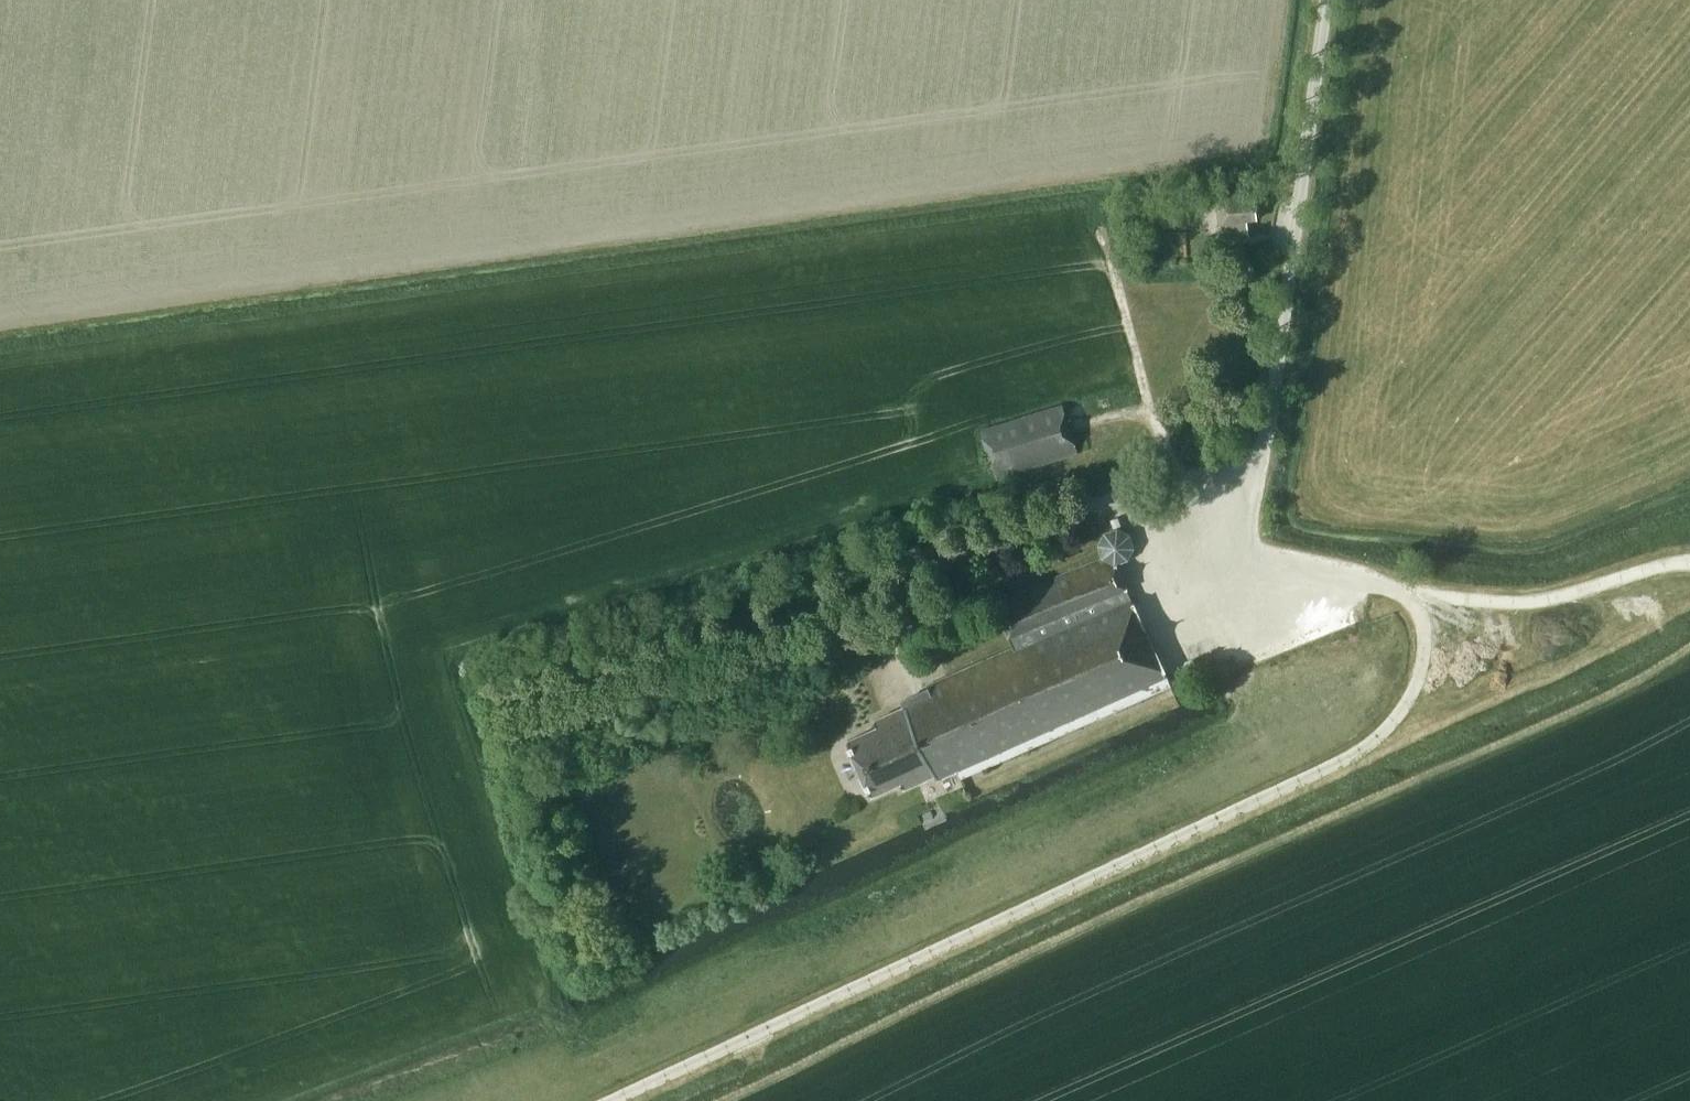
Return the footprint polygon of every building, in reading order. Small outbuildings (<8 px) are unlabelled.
[(1247,219),(1257,218),(1255,197),(1245,198),(1244,191),(1217,194),(1221,236),(1249,233),(1247,219)] [(1191,211),(1189,195),(1173,197),(1175,213),(1191,211)] [(997,477),(1079,452),(1063,404),(982,429),(997,477)] [(1128,556),(1134,546),(1130,534),(1118,528),(1106,533),(1099,544),(1104,556),(994,601),(1013,646),(927,685),(928,688),(902,700),(905,706),(874,720),(877,726),(848,739),(871,794),(900,781),(903,787),(934,774),(937,779),(958,770),(960,776),(1171,684),(1115,562),(1128,556)]
